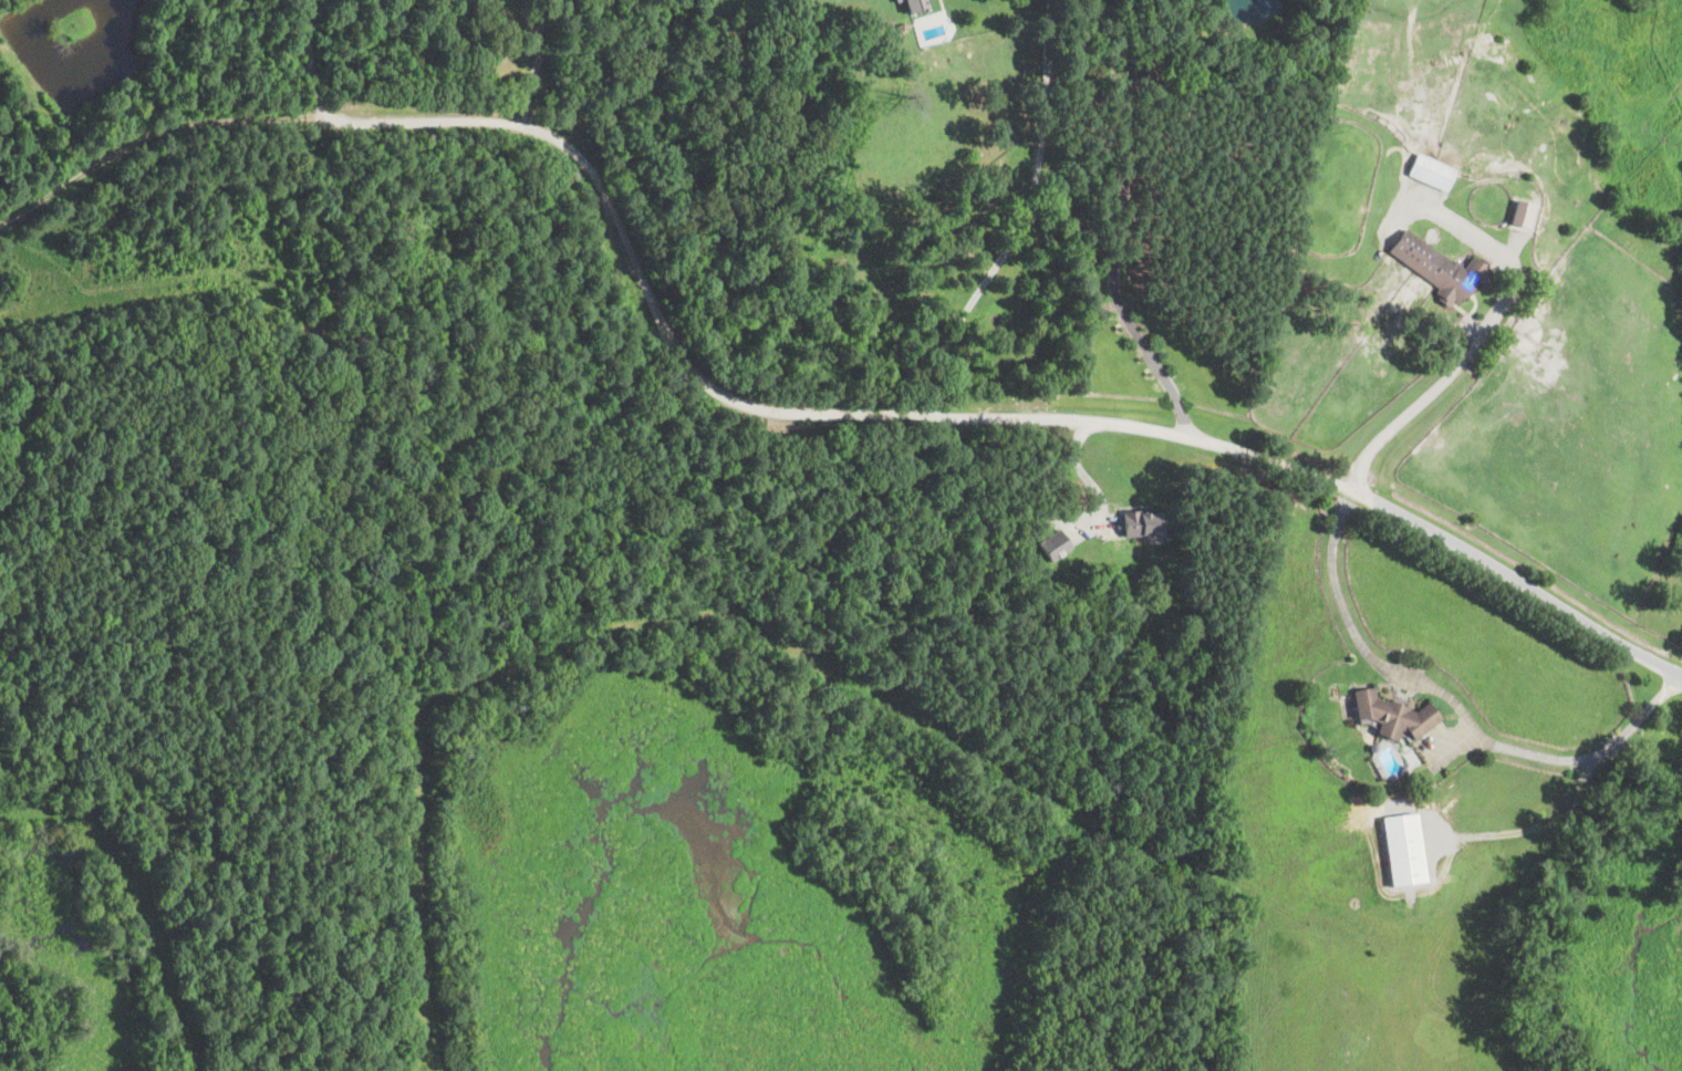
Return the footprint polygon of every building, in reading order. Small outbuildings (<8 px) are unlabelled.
[(895,3),(894,0),(927,0),(930,8),(907,14),(903,1),(895,3)] [(1446,191),(1446,193),(1408,176),(1418,154),(1455,170),(1446,191)] [(1534,202),(1516,198),(1510,223),(1527,227),(1534,202)] [(1405,229),(1443,257),(1444,256),(1447,258),(1446,259),(1453,263),(1455,260),(1462,264),(1461,267),(1464,269),(1474,257),(1488,267),(1487,269),(1501,279),(1492,292),(1478,282),(1466,299),(1463,297),(1457,303),(1454,301),(1449,308),(1439,300),(1441,297),(1435,293),(1439,289),(1389,252),(1405,229)] [(340,358),(334,360),(331,343),(340,341),(343,357),(340,358)] [(1136,511),(1136,513),(1153,512),(1154,534),(1144,534),(1144,537),(1121,538),(1120,511),(1136,511)] [(1072,547),(1050,561),(1037,542),(1059,527),(1072,547)] [(1149,572),(1145,565),(1152,563),(1155,569),(1149,572)] [(1126,637),(1119,646),(1114,642),(1123,632),(1128,636),(1126,637)] [(1404,709),(1415,713),(1429,704),(1441,720),(1414,741),(1409,734),(1401,731),(1397,741),(1395,740),(1377,734),(1380,724),(1366,718),(1358,720),(1353,692),(1374,688),(1375,699),(1404,709)] [(1425,882),(1419,812),(1383,815),(1390,885),(1425,882)] [(1509,966),(1503,997),(1496,996),(1503,965),(1509,966)]
